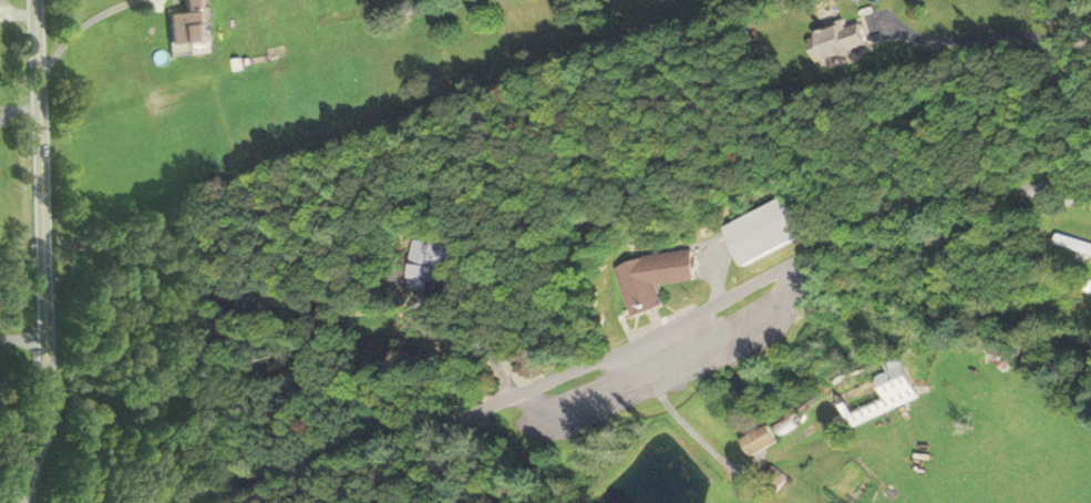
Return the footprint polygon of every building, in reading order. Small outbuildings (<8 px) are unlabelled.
[(185,12),(169,13),(172,48),(209,45),(205,0),(184,0),(185,12)] [(870,49),(859,18),(808,36),(818,66),(870,49)] [(729,224),(747,264),(812,235),(794,195),(729,224)] [(697,280),(693,251),(621,260),(627,305),(661,301),(660,285),(697,280)] [(1020,355),(996,340),(987,355),(1011,371),(1020,355)] [(919,399),(902,355),(833,383),(850,426),(919,399)] [(778,442),(769,425),(743,440),(752,457),(778,442)]
